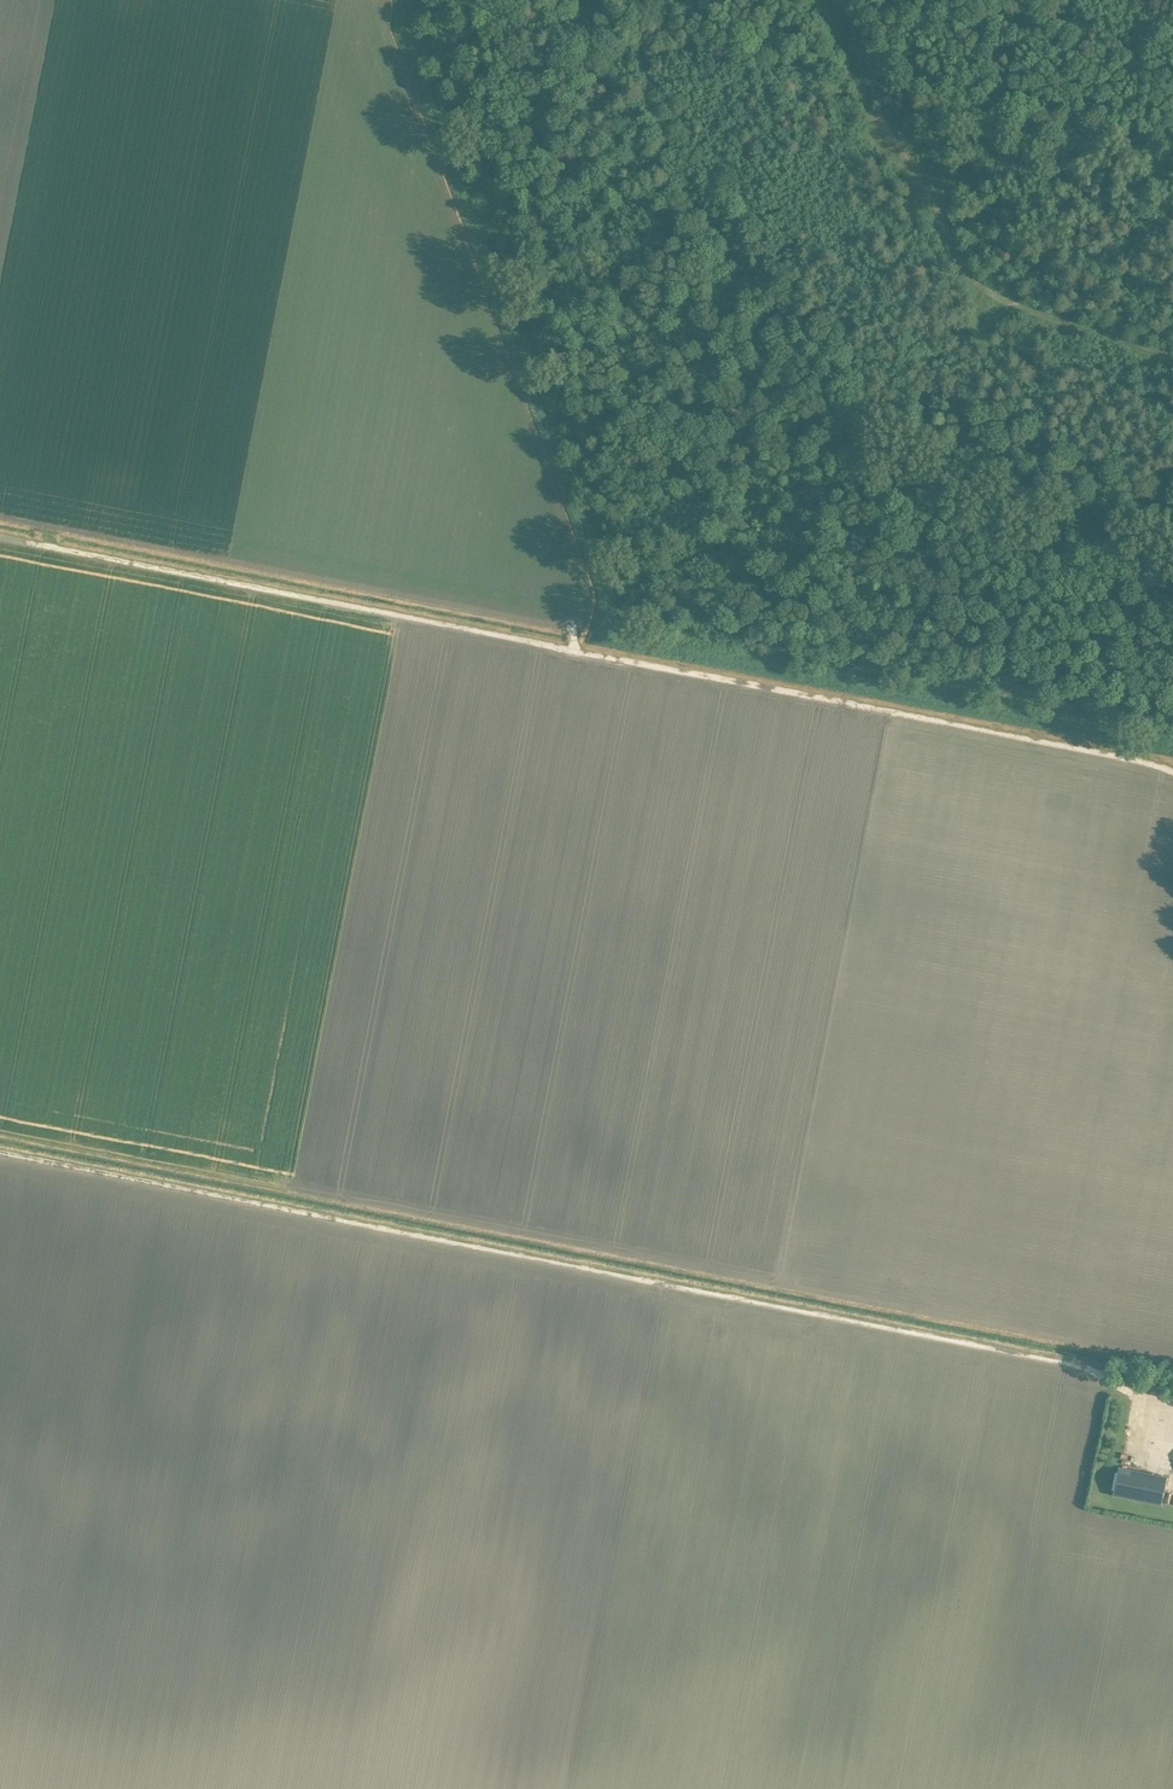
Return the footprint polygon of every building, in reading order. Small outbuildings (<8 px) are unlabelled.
[(1162,1506),(1167,1477),(1118,1467),(1113,1495),(1162,1506)]
